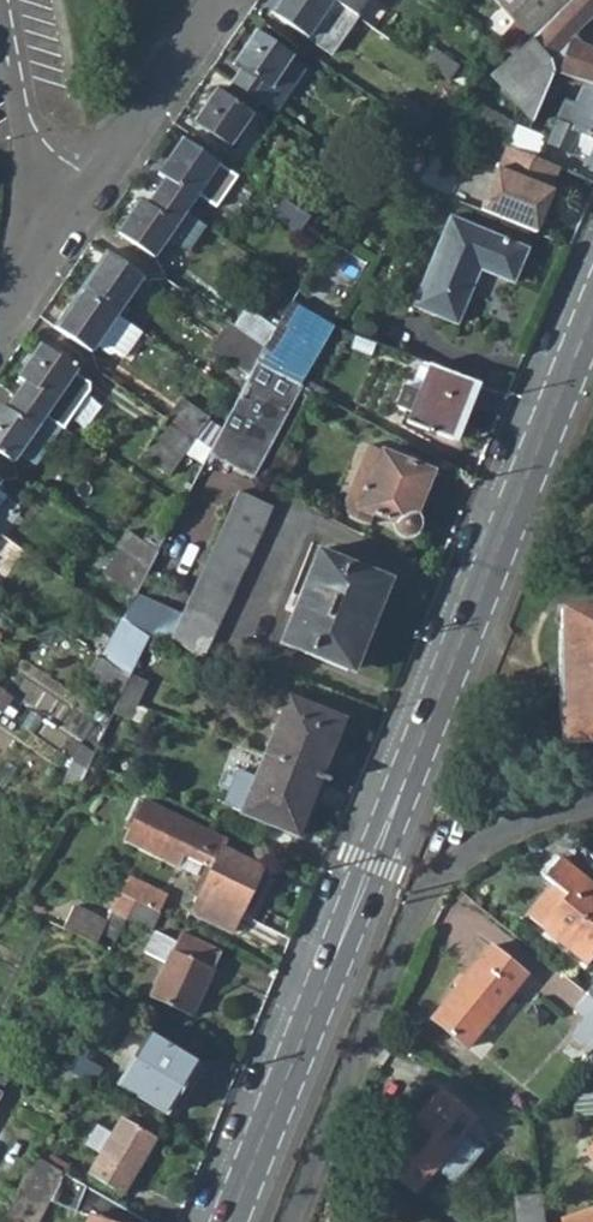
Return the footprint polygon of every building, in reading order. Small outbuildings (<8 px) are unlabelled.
[(363,22),(331,0),(289,0),(277,17),(338,59),(363,22)] [(363,22),(379,0),(331,0),(363,22)] [(543,28),(530,38),(512,55),(493,76),(535,122),(549,82),(553,70),(566,74),(592,82),(592,41),(589,48),(577,34),(592,17),(592,0),(569,0),(543,28)] [(517,23),(530,38),(543,28),(569,0),(496,0),(517,23)] [(530,38),(517,23),(498,46),(512,55),(530,38)] [(260,103),(288,60),(290,57),(255,32),(232,65),(240,71),(231,83),(260,103)] [(461,67),(434,50),(424,65),(450,84),(461,67)] [(304,71),(288,60),(260,103),(275,113),(304,71)] [(562,86),(566,74),(553,70),(549,82),(562,86)] [(566,74),(562,86),(578,91),(575,101),(564,96),(555,119),(558,120),(549,140),(570,149),(571,146),(579,129),(592,136),(592,82),(566,74)] [(222,96),(215,90),(193,122),(230,148),(260,103),(231,83),(222,96)] [(517,128),(479,106),(457,123),(510,144),(517,128)] [(531,133),(517,128),(510,144),(509,146),(537,157),(544,139),(531,133)] [(592,154),(592,136),(579,129),(571,146),(592,156),(592,154)] [(156,175),(165,181),(156,194),(184,214),(203,186),(217,196),(229,177),(179,142),(156,175)] [(537,157),(509,146),(483,208),(538,231),(556,189),(553,188),(561,166),(537,157)] [(118,233),(154,258),(184,214),(156,194),(147,207),(139,201),(118,233)] [(282,198),(270,216),(297,234),(304,225),(309,217),(282,198)] [(534,247),(456,213),(433,266),(479,284),(485,270),(518,284),(534,247)] [(87,297),(124,322),(150,285),(113,259),(87,297)] [(479,284),(433,266),(416,306),(462,326),(479,284)] [(62,332),(99,358),(104,351),(124,365),(130,364),(148,338),(124,322),(87,297),(62,332)] [(236,399),(220,430),(210,450),(208,455),(252,479),(300,388),(334,327),(289,304),(275,328),(265,345),(264,347),(258,358),(249,374),(236,399)] [(233,327),(264,347),(265,345),(275,328),(246,308),(233,327)] [(228,323),(211,348),(249,374),(258,358),(264,347),(233,327),(228,323)] [(19,379),(26,384),(17,398),(63,429),(88,393),(88,383),(76,375),(77,372),(40,347),(19,379)] [(410,413),(406,422),(453,440),(476,381),(430,364),(418,392),(410,413)] [(395,407),(410,413),(418,392),(404,387),(395,407)] [(38,467),(63,429),(17,398),(8,410),(0,405),(0,452),(14,462),(19,454),(22,455),(38,467)] [(208,419),(181,400),(167,420),(194,439),(206,421),(208,419)] [(194,439),(167,420),(141,458),(168,476),(194,439)] [(206,421),(194,439),(210,450),(220,430),(206,421)] [(434,470),(382,448),(370,444),(346,498),(350,500),(348,504),(349,509),(352,515),(358,519),(361,518),(375,524),(378,515),(397,522),(396,524),(396,526),(397,530),(400,534),(403,536),(408,538),(411,538),(416,535),(421,531),(424,526),(423,522),(420,516),(416,513),(434,470)] [(200,662),(272,508),(238,492),(168,640),(198,661),(200,662)] [(157,553),(126,532),(115,547),(119,549),(148,570),(157,553)] [(119,549),(102,574),(134,597),(148,570),(119,549)] [(386,579),(318,551),(280,642),(349,670),(386,579)] [(93,654),(99,658),(129,679),(131,676),(149,640),(149,637),(121,630),(118,628),(122,620),(114,614),(93,654)] [(554,619),(555,750),(592,749),(592,618),(554,619)] [(129,679),(99,658),(88,675),(121,697),(129,679)] [(131,676),(129,679),(121,697),(120,698),(136,705),(147,684),(131,676)] [(0,689),(0,711),(4,714),(14,699),(0,689)] [(344,718),(287,695),(264,755),(321,777),(344,718)] [(136,705),(120,698),(112,714),(127,722),(136,705)] [(321,777),(264,755),(241,813),(298,836),(321,777)] [(222,836),(141,797),(123,837),(174,863),(181,849),(201,859),(208,847),(216,851),(219,844),(222,836)] [(209,863),(188,909),(231,930),(261,864),(260,864),(219,844),(216,851),(209,863)] [(209,863),(216,851),(208,847),(201,859),(209,863)] [(562,898),(543,923),(537,930),(584,967),(592,955),(592,891),(556,863),(541,882),(549,889),(562,898)] [(108,921),(76,905),(66,927),(109,948),(125,917),(135,898),(161,911),(169,894),(130,875),(108,921)] [(549,889),(531,912),(543,923),(562,898),(549,889)] [(161,911),(135,898),(125,917),(151,929),(161,911)] [(177,939),(156,930),(144,953),(164,964),(151,993),(191,1013),(221,951),(181,931),(177,939)] [(523,972),(487,944),(430,1018),(466,1045),(523,972)] [(584,994),(585,995),(592,1001),(592,983),(584,994)] [(204,1064),(148,1032),(118,1082),(167,1111),(184,1083),(191,1087),(204,1064)] [(470,1118),(433,1089),(376,1163),(412,1192),(470,1118)] [(160,1133),(128,1113),(95,1171),(128,1190),(160,1133)] [(55,1194),(66,1172),(35,1153),(1,1221),(42,1221),(55,1194)] [(55,1194),(78,1207),(89,1185),(66,1172),(55,1194)] [(90,1214),(87,1221),(152,1221),(89,1185),(78,1207),(90,1214)] [(512,1195),(515,1221),(545,1221),(541,1192),(512,1195)] [(557,1220),(558,1221),(592,1221),(592,1211),(557,1220)]
